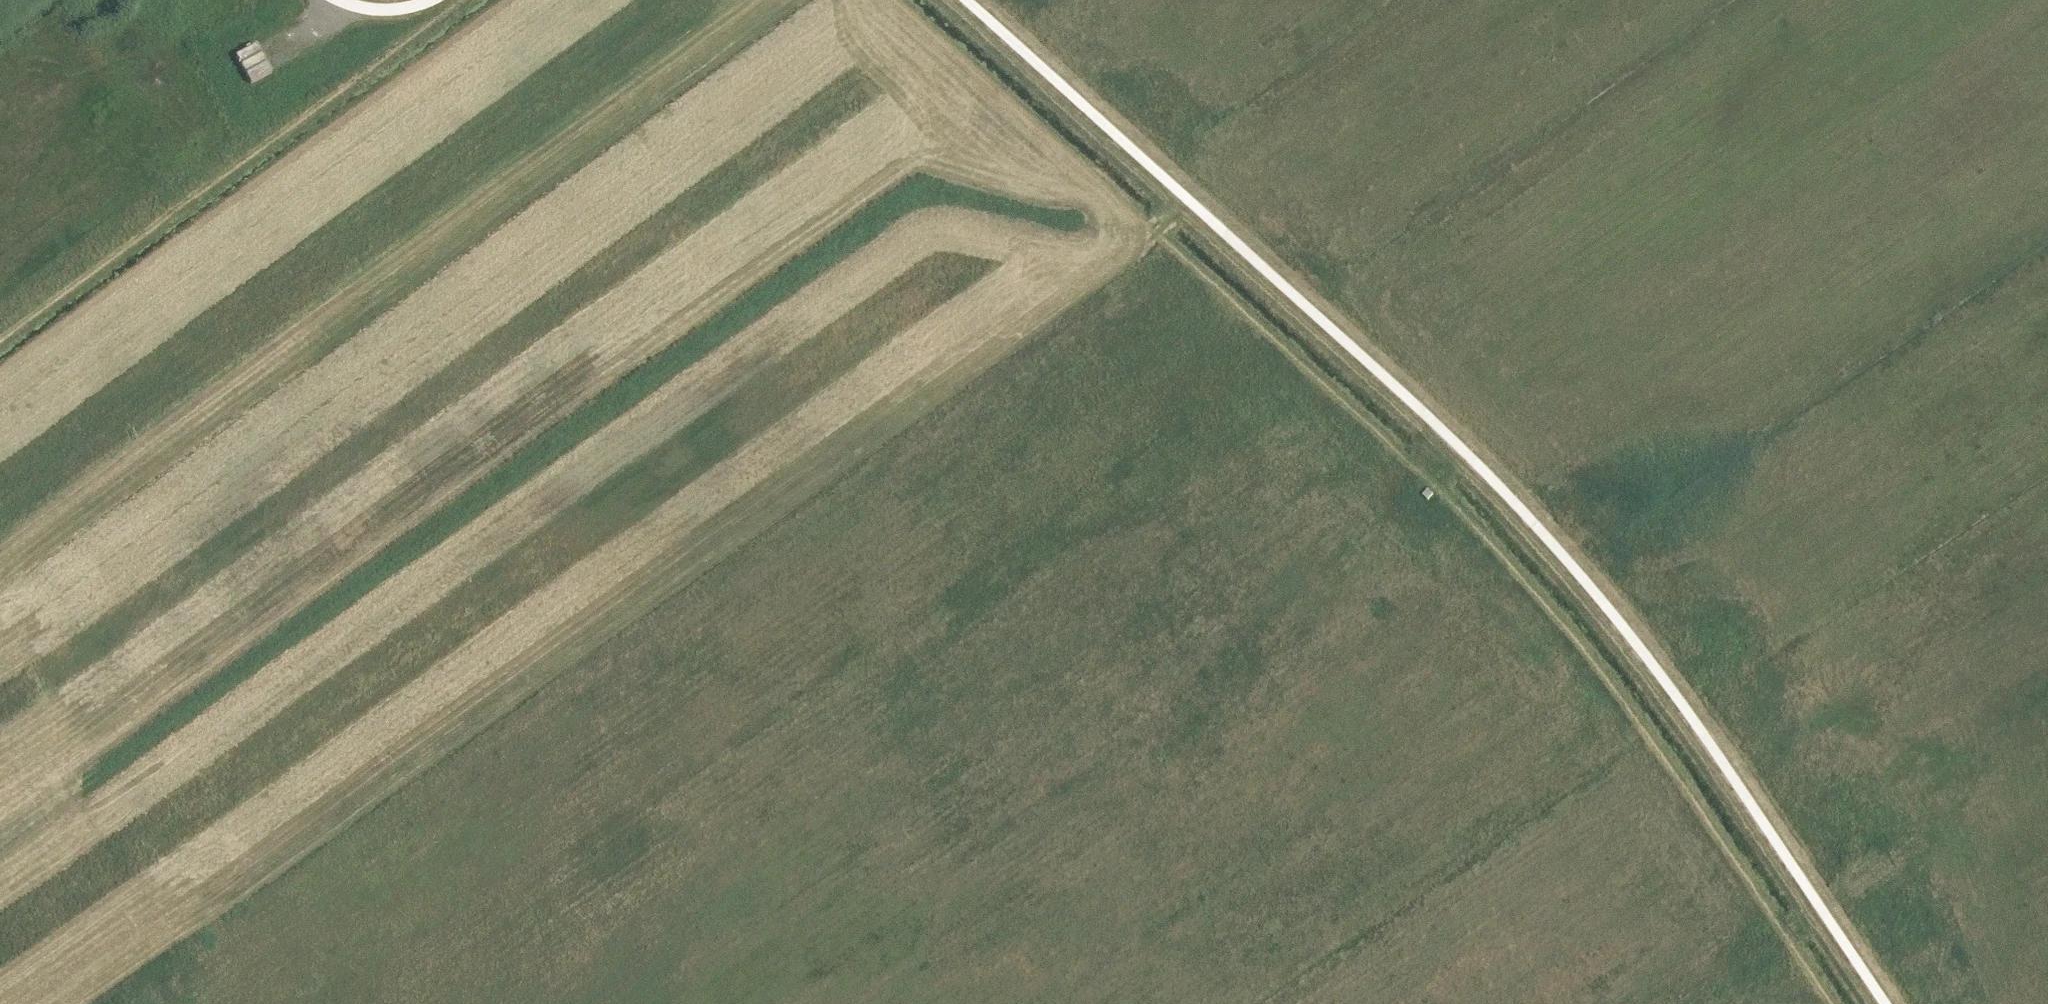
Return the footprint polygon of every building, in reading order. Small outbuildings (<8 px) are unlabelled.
[(236,58),(251,86),(272,74),(257,46),(236,58)]
